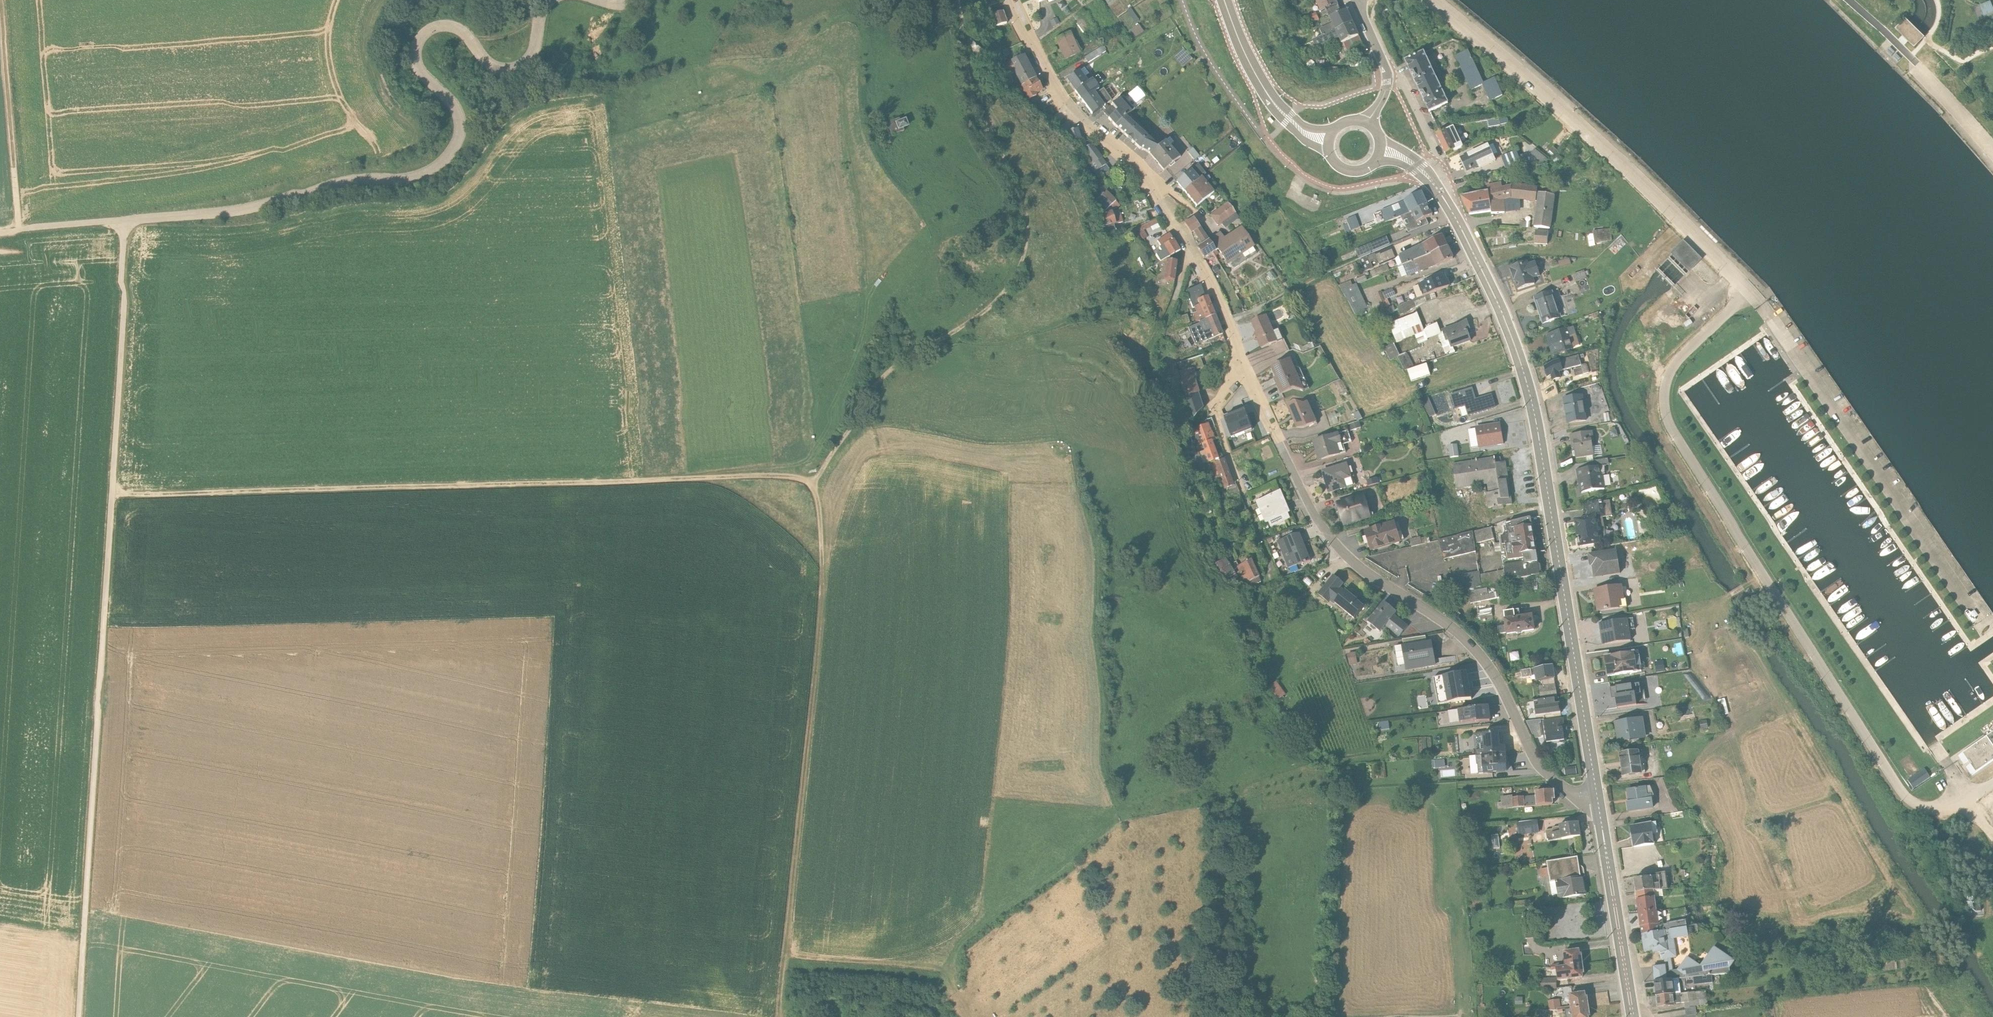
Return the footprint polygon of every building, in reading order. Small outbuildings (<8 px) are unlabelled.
[(996,0),(976,0),(980,9),(997,4),(996,0)] [(1321,11),(1326,9),(1338,3),(1336,0),(1316,0),(1321,11)] [(1991,0),(1982,0),(1978,2),(1983,13),(1992,9),(1992,5),(1991,0)] [(1340,8),(1338,3),(1326,9),(1328,13),(1340,8)] [(1351,18),(1346,5),(1340,8),(1328,13),(1330,18),(1318,24),(1321,31),(1351,18)] [(1314,7),(1305,12),(1308,19),(1317,14),(1314,7)] [(1096,28),(1081,10),(1073,17),(1077,22),(1075,23),(1085,36),(1096,28)] [(1007,25),(1002,13),(991,17),(989,11),(979,13),(985,37),(994,35),(994,33),(1000,31),(999,27),(1007,25)] [(1895,25),(1913,43),(1923,33),(1904,17),(1895,25)] [(1056,18),(1049,21),(1052,27),(1059,24),(1056,18)] [(1363,43),(1351,18),(1321,31),(1311,35),(1314,43),(1337,33),(1345,51),(1363,43)] [(1128,32),(1129,33),(1125,36),(1130,40),(1143,32),(1139,25),(1128,32)] [(1070,33),(1055,40),(1065,60),(1080,51),(1076,41),(1074,42),(1070,33)] [(1092,40),(1080,48),(1084,56),(1098,48),(1096,44),(1092,40)] [(1098,48),(1084,56),(1088,63),(1106,51),(1102,45),(1098,48)] [(1453,51),(1469,86),(1481,80),(1482,79),(1467,46),(1453,51)] [(1404,57),(1428,108),(1447,99),(1422,48),(1404,57)] [(1006,50),(1001,52),(1004,59),(1009,56),(1006,50)] [(1183,50),(1174,58),(1181,65),(1190,57),(1183,50)] [(1035,79),(1023,57),(1013,62),(1000,67),(1009,86),(1013,84),(1009,76),(1014,74),(1021,88),(1035,79)] [(1084,68),(1066,80),(1075,92),(1091,80),(1084,68)] [(1091,80),(1075,92),(1081,101),(1094,92),(1098,89),(1096,86),(1101,83),(1098,78),(1101,76),(1099,74),(1091,80)] [(1481,80),(1489,96),(1501,91),(1493,74),(1482,79),(1481,80)] [(1035,79),(1021,88),(1019,89),(1027,102),(1036,96),(1035,95),(1042,91),(1035,79)] [(1094,92),(1081,101),(1092,115),(1111,101),(1103,89),(1095,94),(1094,92)] [(1116,112),(1108,119),(1115,127),(1128,115),(1134,110),(1131,107),(1136,104),(1129,96),(1125,100),(1122,96),(1111,106),(1116,112)] [(1116,112),(1111,106),(1102,113),(1108,119),(1116,112)] [(1498,114),(1478,117),(1479,122),(1486,120),(1487,122),(1499,120),(1498,114)] [(1128,115),(1115,127),(1127,138),(1137,125),(1128,115)] [(1435,130),(1444,150),(1462,141),(1452,122),(1435,130)] [(1137,125),(1127,138),(1139,150),(1148,136),(1137,125)] [(1077,130),(1064,132),(1067,144),(1080,142),(1082,149),(1090,142),(1088,140),(1083,143),(1082,140),(1080,140),(1077,130)] [(897,132),(884,137),(889,150),(902,144),(901,142),(907,140),(903,132),(898,134),(897,132)] [(1148,136),(1139,150),(1142,151),(1144,150),(1149,155),(1158,147),(1148,136)] [(1158,147),(1149,155),(1156,163),(1173,149),(1170,145),(1173,143),(1169,138),(1158,147)] [(1478,165),(1495,157),(1492,151),(1496,149),(1491,140),(1488,142),(1487,142),(1460,154),(1466,167),(1477,162),(1478,165)] [(1552,142),(1548,146),(1552,150),(1556,146),(1552,142)] [(1547,154),(1534,144),(1529,149),(1538,157),(1547,154)] [(1090,146),(1079,155),(1093,174),(1105,165),(1090,146)] [(1515,147),(1499,152),(1504,164),(1526,158),(1524,149),(1517,151),(1515,147)] [(1192,148),(1187,152),(1194,160),(1199,156),(1192,148)] [(1173,149),(1156,163),(1163,172),(1169,167),(1170,169),(1174,165),(1173,163),(1180,158),(1173,149)] [(1184,192),(1201,177),(1205,174),(1198,165),(1176,183),(1178,186),(1183,191),(1184,192)] [(1201,177),(1184,192),(1196,207),(1213,192),(1201,177)] [(1486,187),(1460,193),(1468,210),(1490,207),(1489,198),(1509,194),(1510,181),(1501,182),(1500,178),(1486,181),(1486,187)] [(1536,182),(1510,179),(1510,181),(1509,194),(1489,198),(1490,207),(1490,210),(1504,208),(1519,206),(1519,195),(1534,197),(1536,182)] [(1408,208),(1426,201),(1420,188),(1382,203),(1380,199),(1372,202),(1375,209),(1372,210),(1375,216),(1369,218),(1372,224),(1400,213),(1408,208)] [(1537,188),(1533,223),(1550,225),(1554,191),(1537,188)] [(1092,206),(1095,220),(1115,213),(1119,208),(1105,194),(1092,206)] [(1431,211),(1426,201),(1408,208),(1400,213),(1407,229),(1427,220),(1425,214),(1431,211)] [(1228,203),(1210,216),(1217,225),(1235,213),(1228,203)] [(1119,212),(1115,213),(1095,220),(1097,233),(1122,224),(1119,212)] [(1239,219),(1235,213),(1217,225),(1218,226),(1221,224),(1224,229),(1239,219)] [(1193,219),(1184,225),(1190,234),(1193,233),(1202,246),(1197,249),(1203,259),(1210,255),(1215,252),(1208,242),(1193,219)] [(1157,220),(1136,229),(1142,241),(1147,239),(1143,232),(1150,229),(1151,232),(1159,229),(1157,225),(1159,225),(1157,220)] [(1594,240),(1611,237),(1608,225),(1592,228),(1594,240)] [(1547,228),(1534,227),(1533,240),(1546,241),(1547,228)] [(1219,234),(1208,242),(1215,252),(1210,255),(1214,261),(1216,260),(1215,257),(1220,254),(1227,264),(1241,255),(1246,261),(1256,254),(1252,248),(1253,248),(1240,229),(1223,240),(1219,234)] [(1441,231),(1421,240),(1426,251),(1446,243),(1441,231)] [(1385,232),(1354,246),(1357,253),(1388,240),(1385,232)] [(1161,254),(1155,257),(1160,264),(1163,263),(1179,252),(1169,235),(1156,243),(1160,248),(1158,250),(1161,254)] [(1673,248),(1690,264),(1691,265),(1700,256),(1682,238),(1673,248)] [(1426,251),(1421,240),(1398,251),(1403,260),(1426,251)] [(1394,253),(1389,242),(1358,256),(1363,267),(1371,264),(1369,258),(1373,256),(1374,260),(1377,259),(1378,261),(1394,255),(1394,254),(1394,253)] [(1452,254),(1446,243),(1426,251),(1403,260),(1396,263),(1400,273),(1405,271),(1406,272),(1452,254)] [(1317,246),(1310,249),(1315,256),(1320,252),(1317,246)] [(1403,260),(1398,251),(1394,253),(1394,254),(1394,255),(1396,263),(1403,260)] [(1241,255),(1227,264),(1231,270),(1246,261),(1241,255)] [(1568,255),(1557,258),(1559,264),(1570,261),(1568,255)] [(1510,264),(1508,265),(1513,278),(1514,278),(1517,286),(1534,281),(1534,280),(1539,278),(1538,274),(1539,273),(1534,258),(1527,260),(1527,258),(1509,264),(1510,264)] [(1371,273),(1388,266),(1386,261),(1368,268),(1371,273)] [(1173,283),(1176,264),(1163,263),(1160,264),(1158,265),(1154,287),(1166,289),(1167,282),(1173,283)] [(1583,267),(1572,271),(1575,278),(1586,274),(1583,267)] [(1271,271),(1266,274),(1271,282),(1276,278),(1271,271)] [(1444,271),(1411,283),(1415,294),(1448,282),(1444,271)] [(1337,282),(1340,286),(1351,282),(1349,277),(1337,282)] [(1340,286),(1352,308),(1365,301),(1367,300),(1366,298),(1363,299),(1355,280),(1351,282),(1340,286)] [(1380,290),(1383,296),(1394,291),(1391,284),(1382,288),(1382,289),(1380,290)] [(1533,295),(1542,320),(1566,312),(1560,294),(1558,288),(1558,287),(1554,288),(1554,285),(1550,287),(1550,289),(1533,295)] [(1558,288),(1560,294),(1567,291),(1564,285),(1558,288)] [(1214,317),(1207,298),(1204,299),(1199,288),(1186,292),(1195,314),(1191,316),(1194,325),(1214,317)] [(1379,288),(1375,290),(1382,306),(1383,309),(1385,308),(1388,307),(1387,305),(1386,302),(1383,296),(1380,290),(1379,288)] [(1435,294),(1433,288),(1396,302),(1398,307),(1414,301),(1435,294)] [(1394,335),(1422,325),(1415,305),(1386,316),(1394,335)] [(1387,313),(1385,308),(1383,309),(1382,306),(1378,308),(1380,316),(1387,313)] [(1572,324),(1575,331),(1585,328),(1581,315),(1571,318),(1572,324)] [(1186,316),(1179,318),(1181,326),(1188,324),(1186,316)] [(1266,316),(1252,322),(1256,333),(1259,339),(1258,340),(1262,349),(1283,339),(1278,330),(1273,332),(1266,316)] [(1445,349),(1454,346),(1453,344),(1452,344),(1451,341),(1468,335),(1465,325),(1468,324),(1465,316),(1440,325),(1441,326),(1439,326),(1439,328),(1436,329),(1443,348),(1445,348),(1445,349)] [(1214,317),(1194,325),(1193,326),(1203,352),(1218,345),(1224,342),(1214,317)] [(1388,354),(1395,351),(1402,364),(1411,361),(1404,346),(1419,340),(1418,337),(1426,334),(1425,333),(1436,329),(1439,328),(1439,326),(1435,317),(1426,320),(1422,325),(1394,335),(1382,342),(1388,354)] [(1546,332),(1548,340),(1552,339),(1554,345),(1556,350),(1572,345),(1571,341),(1577,338),(1575,331),(1572,324),(1546,332)] [(1312,340),(1310,335),(1297,341),(1297,342),(1293,344),(1295,348),(1299,346),(1312,340)] [(1225,349),(1224,342),(1218,345),(1219,348),(1205,355),(1208,360),(1224,352),(1225,349)] [(1558,357),(1542,361),(1546,373),(1550,372),(1551,378),(1560,375),(1558,370),(1562,369),(1561,368),(1580,363),(1577,353),(1559,358),(1558,357)] [(1178,365),(1181,375),(1191,371),(1202,367),(1199,359),(1203,358),(1202,357),(1178,365)] [(1291,358),(1271,367),(1275,376),(1278,382),(1276,383),(1281,393),(1306,381),(1298,364),(1294,366),(1291,358)] [(1424,358),(1405,364),(1409,376),(1428,369),(1424,358)] [(1586,360),(1580,361),(1581,364),(1572,366),(1574,373),(1588,369),(1586,360)] [(1192,372),(1191,371),(1181,375),(1178,375),(1184,394),(1193,415),(1200,407),(1199,405),(1202,403),(1192,372)] [(1466,410),(1494,402),(1490,389),(1473,394),(1470,382),(1449,388),(1453,403),(1463,400),(1466,410)] [(1234,383),(1229,388),(1233,391),(1237,386),(1234,383)] [(1223,415),(1244,408),(1243,405),(1241,399),(1247,397),(1239,386),(1221,408),(1223,415)] [(1425,390),(1419,393),(1424,404),(1428,411),(1434,408),(1425,390)] [(1581,392),(1562,395),(1566,421),(1585,418),(1581,392)] [(1305,396),(1286,404),(1296,426),(1315,417),(1305,396)] [(1244,408),(1246,413),(1252,411),(1249,403),(1243,405),(1244,408)] [(1360,413),(1357,406),(1352,408),(1355,415),(1360,413)] [(1244,408),(1223,415),(1231,436),(1251,429),(1246,413),(1244,408)] [(1211,439),(1218,456),(1224,454),(1213,424),(1210,425),(1207,419),(1211,418),(1211,416),(1204,418),(1205,422),(1206,422),(1209,430),(1211,429),(1214,438),(1211,439)] [(1360,423),(1357,416),(1347,420),(1349,426),(1360,423)] [(1502,439),(1498,417),(1473,421),(1476,443),(1502,439)] [(1209,430),(1206,422),(1205,422),(1200,424),(1194,430),(1195,433),(1184,436),(1189,455),(1193,453),(1193,451),(1195,450),(1193,444),(1200,441),(1202,438),(1203,441),(1201,442),(1203,448),(1198,450),(1202,462),(1208,460),(1213,458),(1218,456),(1211,439),(1214,438),(1211,429),(1209,430)] [(1337,428),(1311,437),(1317,457),(1338,450),(1335,440),(1339,438),(1337,428)] [(1591,429),(1568,432),(1570,446),(1573,446),(1574,456),(1593,453),(1590,437),(1593,437),(1591,429)] [(1455,438),(1446,440),(1447,452),(1457,451),(1455,438)] [(1493,453),(1492,452),(1450,458),(1454,484),(1485,479),(1486,488),(1484,488),(1486,503),(1490,502),(1493,502),(1501,501),(1510,499),(1504,456),(1499,457),(1493,458),(1493,453)] [(1214,460),(1213,458),(1208,460),(1211,467),(1206,469),(1210,480),(1215,478),(1217,483),(1221,482),(1223,486),(1226,486),(1229,493),(1238,490),(1235,482),(1233,483),(1223,457),(1214,460)] [(1346,459),(1320,467),(1326,488),(1330,487),(1351,481),(1346,459)] [(1603,463),(1575,467),(1578,490),(1604,486),(1602,472),(1604,471),(1603,463)] [(1215,485),(1209,487),(1214,500),(1218,499),(1216,492),(1218,492),(1215,485)] [(1369,514),(1362,490),(1335,499),(1342,522),(1369,514)] [(1257,501),(1250,504),(1252,508),(1259,505),(1262,513),(1264,512),(1267,519),(1287,511),(1284,503),(1282,503),(1277,492),(1277,491),(1256,500),(1257,501)] [(1576,541),(1597,538),(1599,538),(1599,535),(1605,534),(1602,517),(1602,514),(1611,513),(1608,497),(1602,498),(1602,496),(1592,498),(1581,501),(1582,512),(1572,513),(1576,541)] [(1297,497),(1284,503),(1287,511),(1289,510),(1301,505),(1297,497)] [(1291,515),(1289,510),(1287,511),(1267,519),(1264,512),(1262,513),(1261,513),(1264,522),(1268,520),(1270,525),(1291,515)] [(1512,524),(1513,529),(1505,530),(1505,529),(1502,530),(1503,531),(1499,532),(1500,540),(1503,540),(1506,555),(1521,553),(1522,557),(1522,559),(1525,559),(1527,571),(1538,569),(1530,521),(1529,514),(1508,518),(1509,524),(1512,524)] [(1399,539),(1393,517),(1362,526),(1368,548),(1399,539)] [(1512,524),(1509,524),(1507,519),(1492,523),(1494,533),(1497,532),(1499,532),(1503,531),(1502,530),(1505,529),(1505,530),(1513,529),(1512,524)] [(1436,536),(1442,555),(1473,547),(1472,539),(1494,533),(1492,523),(1436,536)] [(1278,539),(1277,540),(1288,566),(1309,558),(1298,531),(1278,539)] [(1499,532),(1497,532),(1500,547),(1502,547),(1503,550),(1500,551),(1501,560),(1522,557),(1521,553),(1506,555),(1503,540),(1500,540),(1499,532)] [(1277,540),(1278,539),(1276,534),(1265,538),(1271,553),(1278,550),(1275,542),(1276,541),(1276,540),(1277,540)] [(1592,572),(1618,569),(1614,544),(1586,548),(1588,561),(1590,561),(1592,572)] [(1225,555),(1214,562),(1222,575),(1224,578),(1235,571),(1225,555)] [(1259,575),(1250,557),(1236,564),(1247,585),(1251,583),(1253,588),(1262,584),(1257,575),(1259,575)] [(1522,557),(1501,560),(1502,565),(1504,576),(1527,571),(1525,559),(1522,559),(1522,557)] [(1479,581),(1504,576),(1502,565),(1478,570),(1477,567),(1464,569),(1455,569),(1449,571),(1454,587),(1479,582),(1479,581)] [(1327,600),(1328,599),(1332,601),(1333,600),(1332,600),(1342,587),(1339,585),(1343,580),(1332,571),(1316,591),(1327,600)] [(1620,579),(1591,584),(1595,607),(1618,603),(1617,595),(1622,595),(1622,593),(1620,579)] [(1496,588),(1486,590),(1485,583),(1466,587),(1468,599),(1497,593),(1496,588)] [(1343,586),(1342,587),(1332,600),(1333,600),(1353,616),(1363,604),(1356,598),(1356,597),(1343,586)] [(1754,588),(1748,592),(1754,602),(1760,598),(1754,588)] [(1622,595),(1617,595),(1618,603),(1625,601),(1624,593),(1622,593),(1622,595)] [(1382,599),(1366,619),(1378,630),(1384,623),(1393,612),(1395,609),(1382,599)] [(1489,603),(1475,606),(1476,613),(1478,612),(1479,616),(1491,613),(1489,603)] [(1502,608),(1503,614),(1518,612),(1517,606),(1512,606),(1502,608)] [(1504,631),(1533,626),(1531,610),(1518,612),(1503,614),(1502,614),(1503,622),(1504,629),(1504,631)] [(1407,623),(1393,612),(1384,623),(1397,635),(1407,623)] [(1626,614),(1597,618),(1600,640),(1629,635),(1627,624),(1626,614)] [(1504,629),(1503,622),(1495,623),(1496,630),(1504,629)] [(1424,633),(1401,637),(1402,642),(1425,638),(1424,633)] [(1402,642),(1400,643),(1400,644),(1403,661),(1404,669),(1434,663),(1430,637),(1425,638),(1402,642)] [(1403,661),(1400,644),(1393,643),(1396,663),(1403,661)] [(1602,651),(1605,672),(1636,667),(1633,648),(1633,646),(1602,651)] [(1354,651),(1346,652),(1348,664),(1356,662),(1354,651)] [(1540,676),(1552,674),(1554,674),(1551,661),(1532,664),(1533,671),(1534,677),(1540,676)] [(1533,671),(1532,664),(1519,667),(1513,668),(1514,673),(1520,673),(1520,674),(1530,673),(1530,672),(1533,671)] [(1435,672),(1436,687),(1444,687),(1443,672),(1435,672)] [(1537,682),(1539,696),(1553,694),(1556,693),(1554,680),(1553,680),(1552,674),(1540,676),(1541,682),(1537,682)] [(1275,680),(1268,686),(1278,698),(1284,693),(1275,680)] [(1559,709),(1558,698),(1553,699),(1553,694),(1539,696),(1532,696),(1534,712),(1559,709)] [(1488,703),(1457,705),(1458,720),(1490,718),(1488,703)] [(1641,712),(1612,717),(1616,738),(1645,733),(1641,712)] [(1565,739),(1561,713),(1541,716),(1543,726),(1544,737),(1545,740),(1545,741),(1547,741),(1565,739)] [(1698,716),(1701,728),(1707,726),(1705,715),(1698,716)] [(1963,746),(1977,766),(1992,755),(1992,725),(1963,746)] [(1474,747),(1475,751),(1482,752),(1505,748),(1503,741),(1499,741),(1498,729),(1481,731),(1482,741),(1479,741),(1479,747),(1474,747)] [(1637,745),(1617,748),(1620,772),(1641,769),(1637,745)] [(1475,751),(1468,753),(1469,771),(1506,768),(1506,765),(1512,767),(1505,748),(1482,752),(1475,751)] [(1689,756),(1685,753),(1678,763),(1682,767),(1689,756)] [(1565,769),(1577,768),(1576,760),(1564,761),(1565,769)] [(1906,775),(1912,783),(1930,771),(1924,763),(1906,775)] [(1645,782),(1624,785),(1626,797),(1624,798),(1626,808),(1652,805),(1650,792),(1650,790),(1646,790),(1645,782)] [(1535,803),(1552,801),(1552,796),(1554,796),(1553,786),(1534,788),(1534,795),(1535,803)] [(1522,804),(1535,803),(1534,795),(1523,796),(1522,793),(1511,794),(1511,792),(1499,793),(1499,799),(1495,800),(1496,806),(1522,803),(1522,804)] [(1681,807),(1668,809),(1669,815),(1682,813),(1681,807)] [(1536,817),(1515,820),(1517,832),(1538,828),(1536,817)] [(1551,837),(1580,833),(1578,818),(1557,822),(1557,823),(1558,828),(1550,829),(1551,837)] [(1650,818),(1628,822),(1632,844),(1653,840),(1652,830),(1650,819),(1650,818)] [(1551,837),(1550,829),(1558,828),(1557,823),(1551,824),(1551,826),(1544,827),(1545,838),(1551,837)] [(1500,844),(1500,830),(1492,830),(1493,845),(1500,844)] [(1576,853),(1545,858),(1546,865),(1547,873),(1548,880),(1554,879),(1556,891),(1556,896),(1585,892),(1582,874),(1582,873),(1579,874),(1577,862),(1576,853)] [(1540,874),(1547,873),(1546,865),(1539,866),(1540,874)] [(1633,889),(1634,896),(1654,894),(1662,893),(1661,887),(1666,886),(1664,869),(1646,872),(1646,874),(1651,873),(1653,886),(1635,889),(1633,889)] [(1653,886),(1651,873),(1646,874),(1633,876),(1635,889),(1653,886)] [(1636,911),(1637,911),(1656,908),(1655,908),(1654,894),(1634,896),(1636,911)] [(1655,908),(1656,908),(1658,928),(1664,927),(1663,921),(1661,907),(1655,908)] [(1640,932),(1658,928),(1656,908),(1637,911),(1640,932)] [(1686,953),(1676,966),(1672,967),(1670,956),(1676,955),(1673,936),(1687,934),(1687,932),(1686,925),(1686,923),(1664,927),(1658,928),(1640,932),(1642,950),(1651,948),(1651,951),(1658,950),(1659,957),(1662,957),(1663,962),(1651,963),(1652,978),(1672,977),(1678,976),(1692,974),(1711,972),(1729,970),(1728,965),(1734,958),(1713,943),(1699,962),(1686,953)] [(1563,965),(1582,962),(1581,951),(1579,951),(1579,947),(1561,949),(1562,961),(1563,965)] [(1582,962),(1563,965),(1563,967),(1565,979),(1567,979),(1582,976),(1582,972),(1583,972),(1582,962)] [(1711,972),(1692,974),(1692,982),(1712,980),(1711,972)] [(1555,976),(1536,976),(1537,987),(1555,987),(1555,976)] [(1678,976),(1672,977),(1674,992),(1672,992),(1673,1001),(1683,1000),(1683,1006),(1706,1003),(1704,988),(1680,991),(1678,976)] [(1672,977),(1652,978),(1654,994),(1672,992),(1674,992),(1672,977)] [(1569,1007),(1588,1004),(1587,994),(1585,994),(1584,990),(1567,992),(1568,1004),(1569,1007)] [(1673,1001),(1672,992),(1654,994),(1656,1005),(1674,1003),(1673,1001)] [(1569,1007),(1568,1004),(1560,1006),(1559,997),(1547,999),(1548,1009),(1546,1009),(1546,1016),(1570,1016),(1569,1007)] [(1569,1007),(1570,1016),(1588,1016),(1588,1015),(1590,1015),(1588,1004),(1569,1007)]
